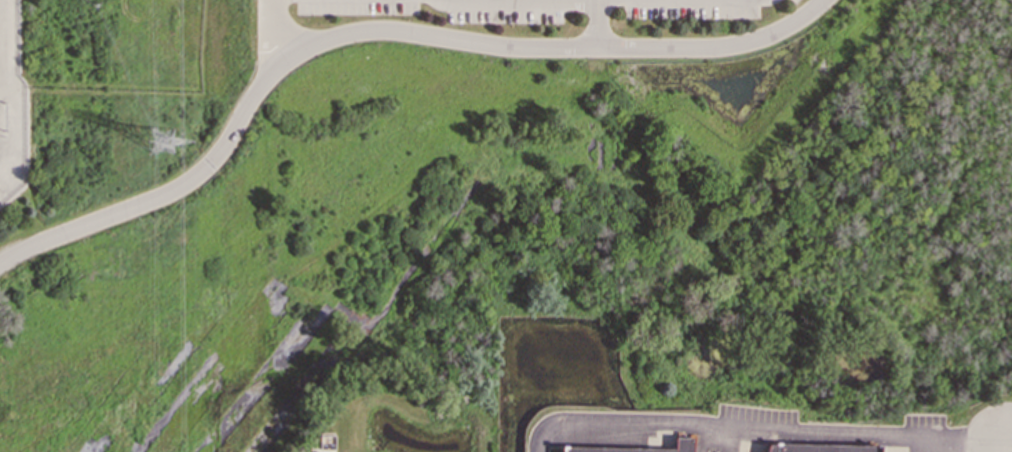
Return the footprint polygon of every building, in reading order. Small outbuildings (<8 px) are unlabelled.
[(691,438),(674,437),(674,450),(562,446),(562,451),(691,451),(691,438)] [(880,443),(764,440),(764,451),(880,451),(880,443)]
